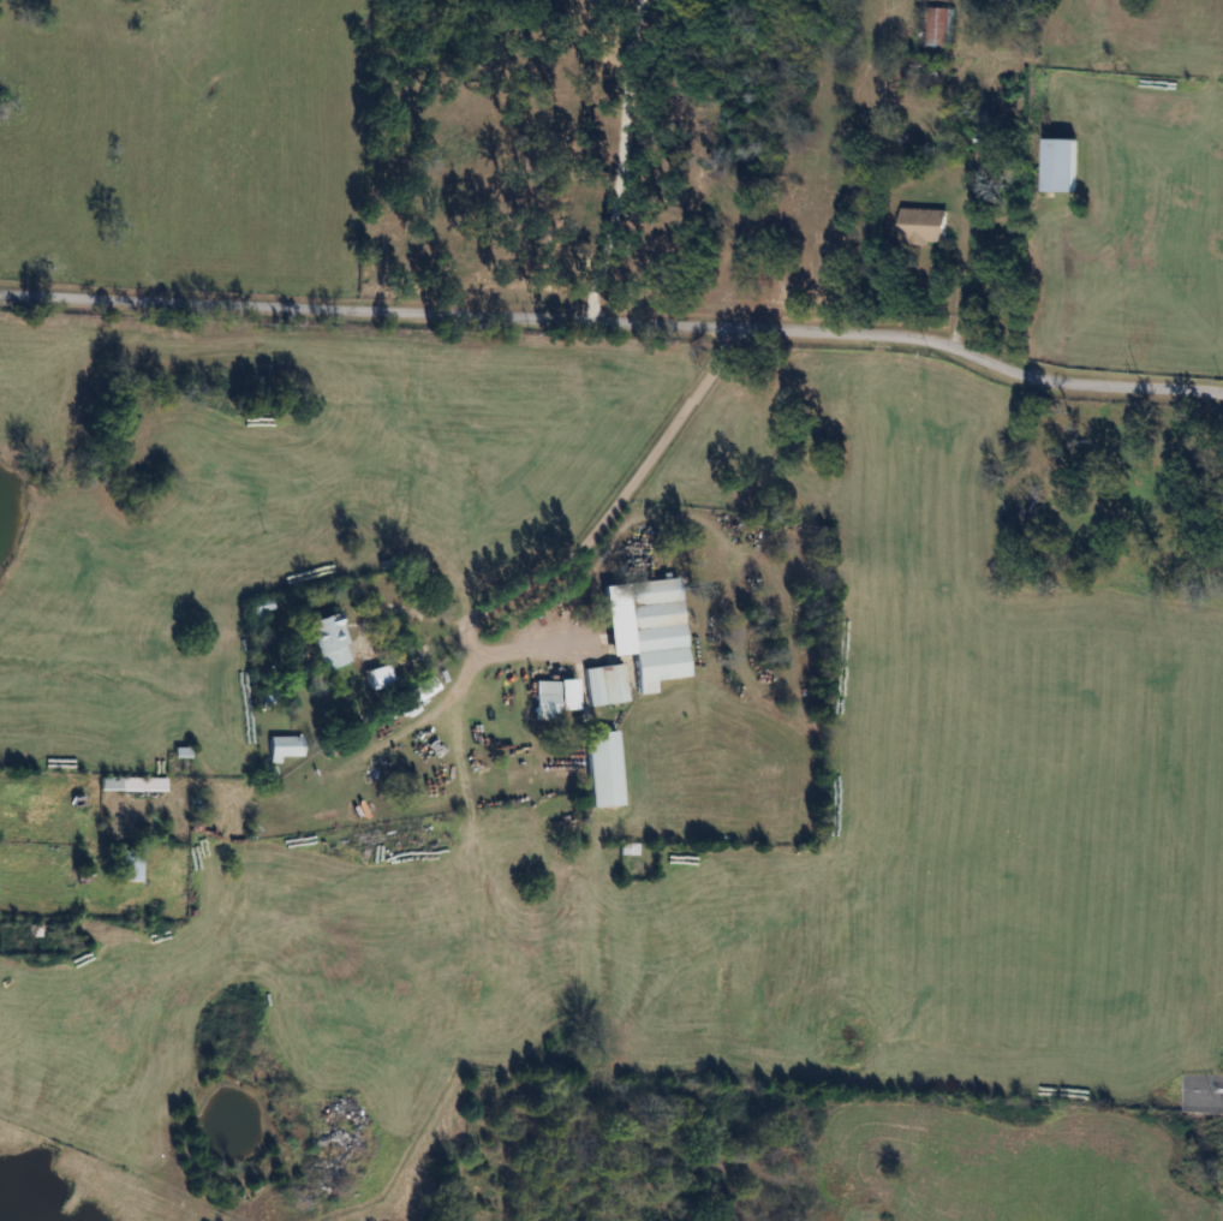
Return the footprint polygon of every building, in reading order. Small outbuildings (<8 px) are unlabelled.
[(926,47),(953,47),(953,8),(926,8),(926,47)] [(1077,140),(1046,140),(1046,193),(1077,193),(1077,140)] [(947,210),(901,209),(901,244),(946,245),(947,210)] [(682,578),(606,584),(612,656),(636,654),(640,694),(658,692),(657,680),(690,677),(682,578)] [(355,661),(340,613),(310,622),(325,671),(355,661)] [(630,702),(624,663),(585,669),(591,707),(630,702)] [(394,684),(389,665),(367,671),(372,690),(394,684)] [(439,688),(431,675),(411,689),(420,702),(439,688)] [(579,710),(579,681),(536,681),(536,720),(560,720),(560,710),(579,710)] [(421,710),(411,696),(398,706),(409,720),(421,710)] [(624,806),(619,731),(588,733),(592,808),(624,806)] [(282,756),(305,756),(305,737),(271,737),(271,763),(282,763),(282,756)] [(167,791),(167,778),(102,778),(102,791),(167,791)] [(142,851),(120,850),(120,881),(142,881),(142,851)]
